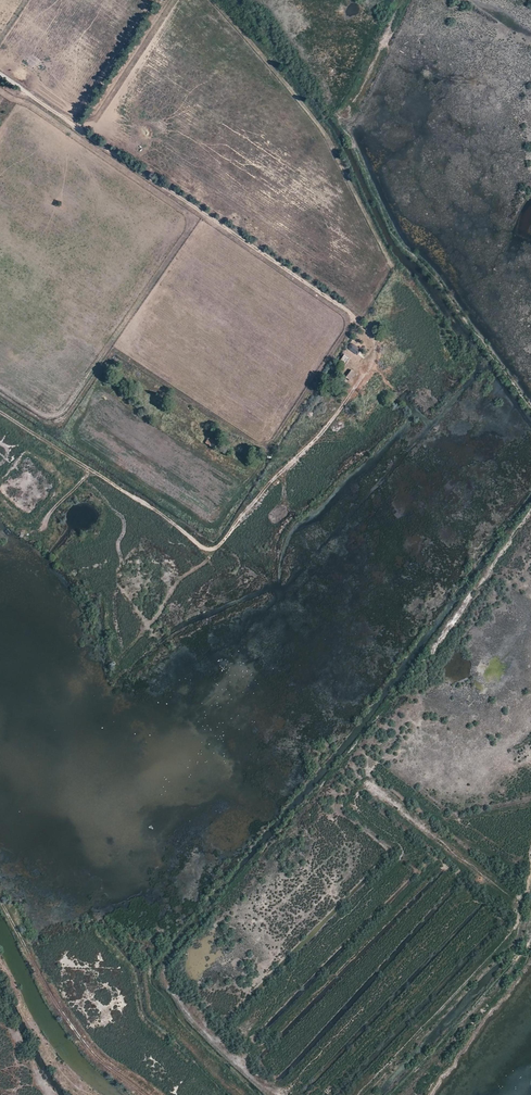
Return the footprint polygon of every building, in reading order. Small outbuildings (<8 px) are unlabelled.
[(350,350),(357,356),(361,350),(354,345),(353,345),(352,345),(351,345),(350,346),(350,347),(350,349),(350,350)] [(339,362),(345,366),(350,358),(344,355),(339,362)] [(345,378),(350,381),(356,373),(352,370),(345,378)] [(205,443),(210,447),(214,441),(209,438),(205,443)]
